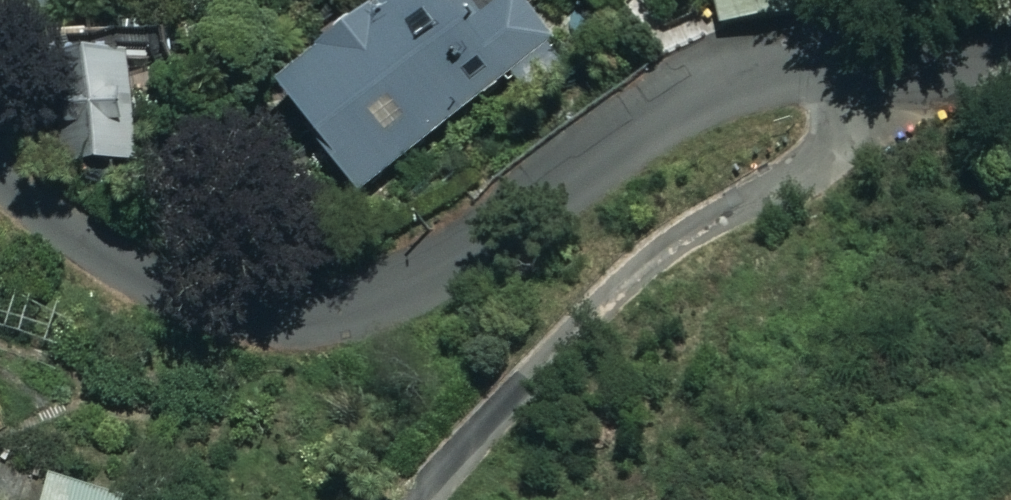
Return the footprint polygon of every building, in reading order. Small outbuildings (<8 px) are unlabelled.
[(31,21),(60,0),(16,0),(31,21)] [(447,0),(410,0),(289,92),(366,194),(560,47),(524,0),(474,0),(457,13),(447,0)] [(823,0),(729,0),(733,32),(826,19),(823,0)] [(152,167),(152,40),(69,40),(69,167),(152,167)] [(57,482),(51,499),(113,499),(57,482)]
